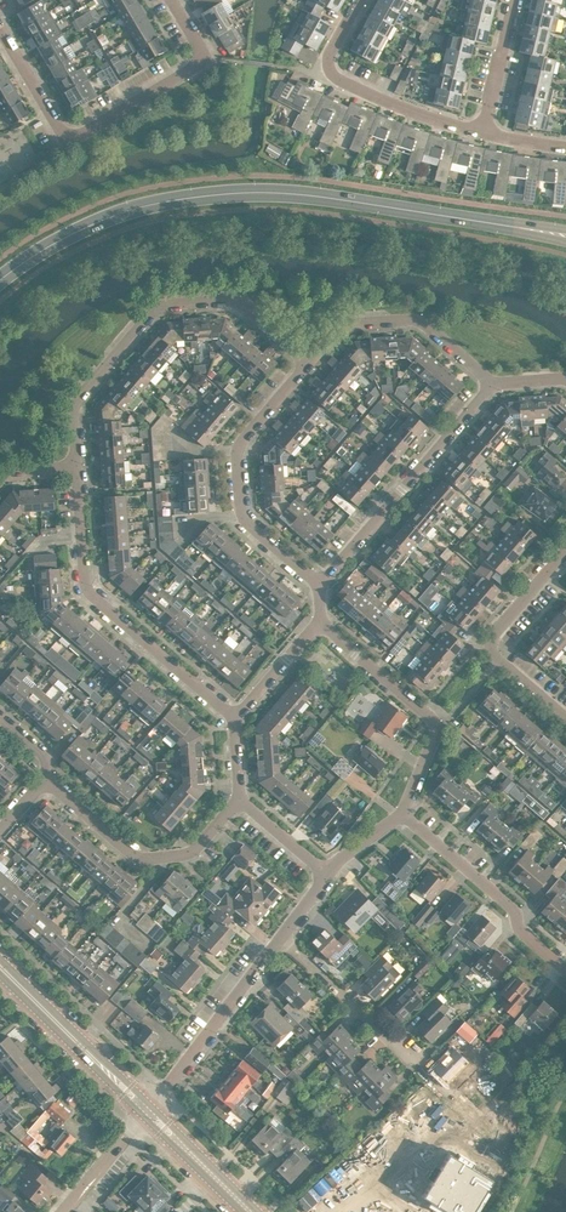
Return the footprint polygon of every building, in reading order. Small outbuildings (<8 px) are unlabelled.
[(42,0),(39,0),(17,13),(24,25),(45,12),(44,10),(44,3),(42,0)] [(120,14),(138,3),(137,3),(136,0),(118,0),(113,3),(120,14)] [(208,25),(226,14),(219,3),(222,1),(221,0),(209,0),(202,4),(206,10),(201,13),(208,25)] [(306,3),(321,11),(324,5),(336,12),(341,4),(342,3),(342,2),(343,0),(308,0),(306,3)] [(399,12),(405,1),(403,0),(379,0),(378,1),(399,12)] [(468,11),(491,16),(491,14),(493,13),(492,11),(493,8),(492,8),(493,2),(484,0),(471,0),(468,11)] [(545,0),(532,0),(531,1),(532,2),(531,5),(532,5),(530,11),(552,16),(555,3),(545,0)] [(120,14),(126,25),(144,15),(142,10),(144,9),(139,1),(137,3),(138,3),(120,14)] [(372,14),(392,25),(399,12),(378,1),(377,3),(375,4),(376,5),(374,8),(375,9),(372,14)] [(442,11),(445,5),(439,2),(436,8),(442,11)] [(309,13),(302,25),(302,26),(322,37),(323,35),(325,34),(324,33),(329,24),(317,17),(321,11),(306,3),(302,10),(309,13)] [(48,11),(45,12),(24,25),(31,36),(55,22),(48,11)] [(84,20),(91,16),(89,11),(81,15),(84,20)] [(468,11),(465,24),(487,29),(488,23),(489,24),(490,21),(491,20),(490,18),(491,16),(468,11)] [(527,22),(526,25),(549,30),(555,31),(558,18),(552,16),(530,11),(529,17),(528,17),(527,20),(526,21),(527,22)] [(235,24),(233,25),(226,14),(208,25),(215,37),(220,34),(224,40),(221,41),(222,42),(224,40),(227,46),(225,47),(228,52),(243,43),(240,39),(243,37),(235,24)] [(365,26),(385,37),(392,25),(372,14),(369,19),(367,21),(365,22),(366,23),(365,26)] [(77,24),(84,20),(81,15),(74,19),(77,24)] [(151,26),(144,15),(126,25),(133,37),(151,26)] [(87,25),(94,20),(91,16),(84,20),(87,25)] [(424,27),(427,21),(421,18),(418,24),(424,27)] [(80,29),(87,25),(84,20),(77,24),(80,29)] [(430,30),(433,24),(427,21),(424,27),(430,30)] [(31,36),(37,48),(56,37),(62,33),(55,22),(31,36)] [(321,39),(322,37),(302,26),(302,25),(296,22),(281,47),(296,56),(303,43),(315,50),(320,41),(321,41),(321,39)] [(421,33),(424,27),(418,24),(415,30),(421,33)] [(465,24),(462,37),(462,38),(472,40),(473,40),(473,41),(484,43),(485,41),(487,40),(486,38),(486,35),(485,35),(487,29),(465,24)] [(525,32),(524,38),(545,44),(549,30),(526,25),(526,27),(524,28),(525,29),(524,32),(525,32)] [(133,52),(140,48),(158,37),(151,26),(133,37),(127,40),(133,52)] [(378,49),(385,37),(365,26),(364,28),(362,28),(363,30),(361,32),(362,33),(359,38),(378,49)] [(428,36),(430,30),(424,27),(421,33),(428,36)] [(99,41),(106,37),(104,32),(96,37),(99,41)] [(472,40),(462,38),(462,37),(443,33),(440,47),(447,48),(470,53),(470,51),(472,51),(471,49),(471,46),(470,46),(472,40)] [(62,48),(56,37),(37,48),(44,59),(62,48)] [(102,46),(109,42),(106,37),(99,41),(102,46)] [(165,49),(158,37),(140,48),(141,51),(137,53),(135,56),(143,69),(149,65),(150,64),(148,60),(158,54),(163,53),(162,51),(165,50),(166,50),(166,49),(165,49)] [(378,49),(359,38),(356,43),(355,43),(354,45),(352,46),(352,47),(351,50),(371,61),(378,49)] [(542,57),(545,44),(524,38),(522,44),(521,47),(519,48),(520,49),(520,52),(531,55),(532,55),(542,57)] [(89,48),(96,43),(93,39),(86,43),(89,48)] [(410,51),(413,45),(406,42),(404,47),(410,51)] [(91,52),(99,48),(96,43),(89,48),(91,52)] [(407,56),(410,51),(404,47),(401,53),(407,56)] [(420,56),(423,50),(416,47),(413,53),(420,56)] [(69,59),(62,48),(44,59),(51,70),(69,59)] [(469,56),(470,53),(447,48),(444,62),(465,67),(467,61),(468,61),(468,58),(470,57),(469,56)] [(410,59),(417,62),(420,56),(413,53),(410,59)] [(112,64),(120,60),(117,55),(110,59),(112,64)] [(529,66),(528,67),(551,73),(554,59),(542,57),(532,55),(531,60),(530,60),(529,63),(528,64),(529,66)] [(51,70),(57,81),(76,71),(69,59),(51,70)] [(433,74),(440,75),(463,81),(464,78),(465,78),(464,76),(465,73),(464,73),(465,67),(444,62),(437,60),(433,74)] [(102,70),(109,66),(107,61),(99,65),(102,70)] [(395,80),(402,67),(395,64),(389,77),(395,80)] [(112,87),(119,83),(109,66),(102,70),(112,87)] [(8,79),(2,67),(0,68),(0,83),(8,79)] [(548,87),(551,73),(528,67),(528,70),(526,71),(527,72),(526,75),(527,76),(526,81),(548,87)] [(55,83),(60,90),(62,89),(64,93),(82,82),(87,79),(81,68),(76,71),(57,81),(58,82),(55,83)] [(415,70),(406,68),(400,79),(407,82),(412,83),(415,70)] [(122,81),(130,76),(127,72),(120,76),(122,81)] [(462,83),(463,81),(440,75),(437,89),(459,94),(460,88),(461,88),(462,85),(463,84),(462,83)] [(15,90),(8,79),(0,83),(0,99),(15,90)] [(400,95),(407,82),(400,79),(394,92),(400,95)] [(292,127),(303,133),(313,114),(312,114),(320,99),(320,100),(323,94),(303,84),(301,89),(295,85),(287,81),(279,95),(286,100),(302,108),(292,127)] [(550,102),(553,88),(548,87),(526,81),(524,87),(523,90),(521,91),(522,93),(522,95),(550,102)] [(71,103),(71,105),(72,106),(74,104),(75,105),(78,103),(80,106),(92,99),(82,82),(64,93),(66,96),(64,97),(68,105),(71,103)] [(426,104),(443,110),(444,105),(456,108),(457,105),(459,104),(458,103),(458,100),(459,94),(437,89),(430,87),(426,104)] [(4,112),(22,101),(15,90),(0,99),(0,114),(4,112)] [(519,109),(541,114),(547,115),(550,102),(522,95),(521,97),(520,98),(521,99),(520,102),(521,103),(519,109)] [(312,114),(313,114),(328,121),(319,141),(330,146),(342,122),(341,122),(348,106),(328,97),(326,102),(320,100),(320,99),(312,114)] [(29,113),(22,101),(4,112),(11,124),(21,118),(22,118),(27,116),(26,115),(29,114),(30,114),(29,113)] [(341,122),(342,122),(357,128),(349,148),(360,153),(368,134),(368,133),(374,118),(375,119),(376,115),(377,113),(356,104),(354,109),(348,106),(341,122)] [(547,115),(541,114),(519,109),(518,114),(517,114),(516,117),(515,118),(516,119),(515,122),(545,129),(548,116),(547,115)] [(368,133),(368,134),(384,139),(376,160),(388,164),(396,144),(395,144),(401,129),(403,123),(382,116),(382,117),(376,115),(375,119),(374,118),(368,133)] [(428,138),(430,133),(409,126),(407,131),(401,129),(395,144),(396,144),(412,150),(405,170),(417,174),(423,154),(428,138)] [(423,154),(440,158),(434,179),(441,181),(446,183),(451,162),(455,146),(456,146),(457,141),(435,135),(434,140),(428,138),(423,154)] [(330,146),(319,141),(315,149),(326,154),(330,146)] [(451,162),(468,166),(463,187),(475,190),(480,169),(479,169),(483,153),(485,148),(457,141),(456,146),(455,146),(451,162)] [(269,142),(265,150),(278,157),(282,149),(269,142)] [(511,159),(513,153),(490,149),(489,154),(483,153),(479,169),(480,169),(496,173),(492,194),(504,196),(505,196),(508,175),(511,159)] [(288,157),(281,154),(278,161),(284,164),(288,157)] [(539,164),(540,164),(541,158),(518,155),(517,160),(511,159),(508,175),(525,178),(522,199),(534,201),(537,180),(539,164)] [(546,159),(546,164),(540,164),(539,164),(537,180),(554,182),(552,204),(564,205),(565,189),(565,161),(546,159)] [(358,167),(355,168),(352,175),(361,176),(363,173),(362,169),(358,167)] [(475,190),(463,187),(460,194),(474,196),(475,190)] [(209,317),(195,318),(197,340),(210,339),(210,338),(209,319),(209,317)] [(198,347),(197,340),(195,318),(182,319),(182,321),(183,321),(184,340),(184,341),(190,340),(191,347),(198,347)] [(210,338),(218,337),(224,343),(235,330),(235,331),(237,329),(225,318),(209,319),(210,338)] [(170,347),(171,347),(176,341),(184,340),(183,321),(182,321),(167,322),(156,335),(158,336),(170,347)] [(221,347),(231,355),(251,332),(248,329),(242,336),(235,331),(235,330),(224,343),(221,347)] [(255,334),(251,332),(231,355),(241,364),(255,347),(248,342),(255,334)] [(158,336),(149,346),(166,360),(175,350),(171,347),(170,347),(158,336)] [(396,339),(396,336),(383,337),(385,359),(398,358),(398,357),(396,339)] [(369,338),(370,340),(371,359),(371,360),(385,359),(383,337),(369,338)] [(412,362),(423,350),(424,348),(412,337),(396,339),(398,357),(406,357),(412,362)] [(358,366),(363,360),(371,359),(370,340),(354,342),(343,354),(345,356),(345,355),(358,366)] [(141,356),(157,370),(166,360),(149,346),(141,356)] [(255,347),(241,364),(251,372),(271,349),(268,346),(262,353),(255,347)] [(271,349),(251,372),(261,381),(275,365),(271,361),(272,359),(270,357),(274,352),(271,349)] [(408,366),(418,375),(433,358),(423,350),(412,362),(408,366)] [(362,369),(358,366),(345,355),(345,356),(340,362),(332,356),(330,359),(353,379),(362,369)] [(141,356),(132,366),(149,380),(157,370),(141,356)] [(442,366),(438,363),(433,358),(418,375),(428,383),(444,365),(442,366)] [(334,368),(328,375),(345,389),(353,379),(330,359),(327,362),(334,368)] [(433,388),(438,392),(452,375),(445,369),(447,367),(444,365),(428,383),(424,389),(429,393),(433,388)] [(124,376),(140,390),(149,380),(132,366),(124,376)] [(187,379),(191,374),(185,369),(181,374),(187,379)] [(184,383),(187,379),(181,374),(178,378),(184,383)] [(315,375),(313,379),(336,399),(345,389),(328,375),(323,382),(315,375)] [(445,404),(448,401),(463,384),(452,375),(438,392),(444,396),(440,400),(445,404)] [(115,386),(137,405),(138,405),(142,400),(136,395),(140,390),(124,376),(115,386)] [(223,376),(218,383),(224,387),(229,381),(223,376)] [(327,409),(336,399),(313,379),(310,382),(317,388),(311,395),(327,409)] [(232,395),(238,388),(230,381),(224,388),(232,395)] [(107,396),(119,406),(119,407),(123,410),(127,405),(133,410),(137,405),(115,386),(107,395),(107,396)] [(376,398),(379,394),(375,386),(369,393),(376,398)] [(404,392),(397,386),(394,394),(399,397),(404,392)] [(242,404),(248,397),(238,388),(232,395),(242,404)] [(170,399),(174,394),(168,389),(164,393),(170,399)] [(238,406),(218,389),(213,395),(206,389),(202,393),(229,416),(238,406)] [(403,401),(408,395),(404,392),(399,397),(403,401)] [(167,403),(170,399),(164,393),(161,398),(167,403)] [(209,406),(204,412),(220,426),(229,416),(202,393),(200,396),(204,399),(203,401),(209,406)] [(115,421),(114,421),(114,413),(119,407),(119,406),(107,396),(107,395),(105,394),(94,406),(96,423),(98,423),(98,422),(115,421)] [(370,405),(375,399),(370,394),(365,400),(370,405)] [(546,417),(546,416),(545,398),(545,395),(531,396),(533,418),(546,417)] [(533,418),(531,396),(518,397),(518,400),(520,418),(520,419),(521,424),(533,423),(533,418)] [(560,421),(565,415),(565,401),(560,396),(545,398),(546,416),(554,416),(560,421)] [(383,407),(387,403),(381,398),(378,402),(383,407)] [(295,399),(292,403),(315,423),(324,413),(308,399),(302,406),(295,399)] [(492,413),(494,415),(494,414),(506,425),(507,425),(512,419),(520,418),(518,400),(503,401),(492,413)] [(380,411),(383,407),(378,402),(374,406),(380,411)] [(415,411),(420,405),(416,402),(410,408),(415,411)] [(307,433),(315,423),(292,403),(289,406),(296,412),(290,419),(307,433)] [(362,414),(367,409),(360,403),(356,408),(362,414)] [(429,423),(434,417),(420,405),(415,411),(429,423)] [(220,426),(204,412),(203,413),(198,408),(196,409),(193,412),(189,416),(212,436),(220,426)] [(153,418),(157,414),(151,409),(147,413),(153,418)] [(158,418),(169,427),(173,421),(168,417),(171,413),(166,409),(164,412),(163,412),(158,418)] [(150,423),(153,418),(147,413),(144,418),(150,423)] [(397,419),(419,438),(428,428),(412,413),(407,419),(401,414),(397,419)] [(494,414),(494,415),(485,424),(502,439),(510,428),(507,425),(506,425),(494,414)] [(560,421),(557,425),(565,433),(565,415),(560,421)] [(203,446),(212,436),(189,416),(180,427),(203,446)] [(368,427),(372,422),(365,416),(361,421),(368,427)] [(350,428),(356,421),(350,417),(344,424),(350,428)] [(164,432),(169,427),(158,418),(150,427),(164,432)] [(278,419),(275,423),(298,443),(307,433),(290,419),(285,426),(278,419)] [(421,440),(419,438),(397,419),(389,429),(391,431),(395,433),(394,433),(408,445),(407,445),(411,448),(415,443),(417,444),(421,440)] [(99,435),(121,434),(128,433),(127,426),(120,427),(120,420),(114,421),(115,421),(98,422),(98,423),(99,435)] [(279,432),(274,438),(273,439),(286,450),(290,453),(298,443),(275,423),(272,426),(279,432)] [(493,448),(502,439),(485,424),(477,434),(493,448)] [(165,439),(164,432),(150,427),(151,440),(165,439)] [(340,439),(346,432),(341,428),(335,435),(340,439)] [(394,433),(395,433),(391,431),(386,437),(380,431),(376,435),(399,455),(407,445),(408,445),(394,433)] [(99,435),(100,448),(122,447),(121,434),(99,435)] [(477,434),(468,444),(485,458),(493,448),(477,434)] [(374,451),(391,465),(399,455),(376,435),(373,440),(379,445),(374,451)] [(286,450),(273,439),(274,438),(272,437),(261,449),(262,465),(281,464),(281,456),(286,450)] [(552,451),(557,445),(553,442),(548,447),(552,451)] [(460,454),(476,468),(485,458),(468,444),(460,454)] [(556,455),(561,449),(557,445),(552,451),(556,455)] [(100,448),(101,461),(123,460),(122,447),(100,448)] [(519,447),(516,451),(522,456),(526,451),(524,447),(522,449),(519,447)] [(359,455),(382,475),(391,465),(374,451),(369,457),(363,451),(359,455)] [(518,460),(522,456),(516,451),(512,455),(518,460)] [(552,466),(557,461),(546,451),(541,457),(546,462),(537,472),(555,488),(558,486),(559,487),(562,488),(564,487),(565,485),(565,481),(565,480),(564,478),(565,477),(552,466)] [(166,459),(166,452),(152,453),(153,461),(166,459)] [(460,454),(451,464),(468,478),(472,474),(477,478),(482,473),(476,468),(460,454)] [(357,470),(374,485),(382,475),(359,455),(356,459),(362,465),(357,470)] [(332,466),(336,462),(330,457),(326,461),(332,466)] [(204,458),(183,459),(184,473),(205,471),(205,466),(207,465),(206,458),(204,458)] [(101,461),(102,474),(124,473),(123,460),(101,461)] [(329,470),(332,466),(326,461),(323,465),(329,470)] [(468,478),(451,464),(449,462),(444,468),(446,470),(442,474),(465,494),(469,488),(463,483),(468,478)] [(260,465),(261,479),(283,477),(282,464),(281,464),(262,465),(260,465)] [(522,482),(529,474),(518,465),(512,473),(522,482)] [(505,476),(508,472),(502,466),(499,471),(505,476)] [(374,485),(357,470),(353,475),(347,470),(342,475),(348,480),(365,495),(374,485)] [(205,471),(184,473),(179,473),(180,486),(185,486),(206,484),(206,479),(208,478),(207,471),(205,471)] [(501,480),(505,476),(499,471),(495,475),(501,480)] [(124,480),(124,473),(102,474),(103,488),(124,486),(124,489),(132,488),(131,480),(124,480)] [(264,492),(283,490),(283,491),(284,490),(283,477),(261,479),(262,492),(264,492)] [(143,487),(151,487),(151,479),(143,480),(143,487)] [(320,489),(325,483),(321,479),(316,485),(320,489)] [(365,495),(348,480),(340,491),(356,505),(365,495)] [(432,489),(433,491),(450,505),(455,509),(463,499),(442,480),(438,485),(436,484),(432,489)] [(324,492),(329,486),(325,483),(320,489),(324,492)] [(209,492),(208,484),(206,484),(185,486),(180,486),(178,486),(179,500),(180,499),(186,499),(207,497),(206,492),(209,492)] [(488,496),(491,491),(485,486),(482,490),(488,496)] [(522,504),(539,516),(544,520),(543,520),(544,521),(557,503),(556,503),(534,487),(522,504)] [(39,489),(41,510),(54,509),(53,488),(39,489)] [(3,501),(19,515),(22,511),(41,510),(39,489),(12,491),(3,501)] [(284,498),(283,491),(283,490),(264,492),(265,508),(278,518),(279,516),(290,504),(284,498)] [(479,506),(484,500),(488,496),(482,490),(478,495),(479,495),(473,502),(479,506)] [(433,491),(425,501),(441,515),(450,505),(433,491)] [(336,502),(341,497),(337,493),(332,499),(336,502)] [(500,508),(505,502),(495,493),(483,507),(491,514),(497,506),(500,508)] [(105,510),(126,508),(125,495),(104,496),(105,510)] [(293,500),(290,504),(279,516),(289,525),(303,508),(307,504),(297,496),(294,500),(293,500)] [(208,511),(207,497),(186,499),(180,499),(180,505),(186,505),(187,513),(208,511)] [(350,515),(355,509),(341,497),(336,502),(350,515)] [(10,525),(19,515),(3,501),(0,504),(0,516),(10,525)] [(425,501),(416,511),(433,525),(441,515),(425,501)] [(105,510),(106,523),(127,521),(126,508),(105,510)] [(289,525),(299,533),(313,517),(303,508),(289,525)] [(477,518),(481,514),(475,509),(471,513),(477,518)] [(416,511),(408,520),(424,535),(429,529),(433,525),(416,511)] [(157,516),(158,524),(172,523),(172,515),(157,516)] [(2,535),(10,525),(0,516),(0,533),(2,535)] [(299,533),(309,542),(323,525),(313,517),(299,533)] [(424,535),(408,520),(399,530),(416,545),(420,549),(429,539),(424,535)] [(514,526),(507,521),(504,525),(527,544),(535,534),(519,520),(514,526)] [(106,523),(107,536),(128,535),(127,521),(106,523)] [(158,524),(158,531),(173,530),(172,523),(158,524)] [(205,548),(219,532),(215,528),(217,527),(212,523),(209,523),(192,543),(202,552),(205,548)] [(333,534),(323,525),(309,542),(319,551),(333,534)] [(463,534),(467,530),(461,525),(458,529),(463,534)] [(506,534),(502,540),(518,554),(527,544),(504,525),(500,529),(506,534)] [(460,538),(463,534),(458,529),(454,533),(460,538)] [(158,531),(159,547),(173,540),(173,530),(158,531)] [(215,557),(229,541),(229,540),(225,537),(226,535),(221,530),(219,532),(205,548),(202,552),(212,560),(215,557)] [(391,540),(404,552),(408,556),(412,560),(417,554),(412,549),(416,545),(399,530),(391,540)] [(31,543),(36,537),(32,533),(27,539),(31,543)] [(108,549),(129,548),(128,535),(107,536),(108,549)] [(388,537),(379,548),(396,562),(400,565),(408,556),(404,552),(391,540),(388,537)] [(26,549),(31,543),(27,539),(21,545),(26,549)] [(215,557),(212,560),(222,569),(225,565),(239,549),(234,545),(236,543),(230,539),(229,540),(229,541),(215,557)] [(159,547),(169,555),(179,544),(173,540),(159,547)] [(487,545),(510,564),(518,554),(502,540),(497,546),(490,541),(487,545)] [(175,560),(178,556),(184,549),(179,544),(169,555),(175,560)] [(490,554),(479,567),(490,576),(495,570),(501,575),(510,564),(487,545),(483,549),(490,554)] [(449,556),(453,552),(447,547),(443,551),(449,556)] [(120,585),(134,569),(130,566),(129,548),(108,549),(110,577),(120,585)] [(396,562),(379,548),(370,558),(387,572),(396,562)] [(239,549),(225,565),(222,569),(232,577),(235,574),(249,558),(239,549)] [(160,560),(163,556),(157,551),(154,555),(160,560)] [(446,560),(449,556),(443,551),(440,555),(446,560)] [(13,563),(18,557),(14,553),(9,559),(13,563)] [(33,555),(35,570),(49,569),(48,554),(33,555)] [(49,569),(57,568),(55,554),(48,554),(49,569)] [(186,571),(190,567),(184,562),(184,561),(178,556),(175,560),(174,561),(186,571)] [(245,582),(259,566),(249,558),(235,574),(232,577),(242,586),(245,582)] [(8,568),(13,563),(9,559),(4,565),(8,568)] [(443,581),(453,567),(448,563),(437,576),(443,581)] [(381,582),(386,576),(372,564),(365,572),(375,581),(377,578),(381,582)] [(176,574),(180,570),(174,565),(171,569),(176,574)] [(259,566),(245,582),(242,586),(252,594),(255,591),(269,575),(259,566)] [(192,576),(195,571),(190,567),(186,571),(192,576)] [(432,576),(436,572),(430,567),(426,571),(432,576)] [(34,584),(60,582),(59,568),(57,568),(49,569),(35,570),(33,571),(34,584)] [(130,594),(144,578),(134,569),(120,585),(130,594)] [(182,579),(186,575),(180,570),(176,574),(182,579)] [(491,599),(499,589),(476,570),(473,574),(479,579),(474,585),(491,599)] [(429,580),(432,576),(426,571),(423,575),(429,580)] [(265,599),(279,583),(269,575),(255,591),(252,594),(262,603),(265,599)] [(387,587),(392,581),(386,576),(381,582),(387,587)] [(8,582),(4,579),(0,584),(0,585),(3,588),(6,586),(8,582)] [(147,584),(149,586),(137,600),(147,609),(161,593),(164,589),(152,579),(147,584)] [(206,588),(209,584),(203,579),(200,583),(206,588)] [(62,581),(60,582),(34,584),(35,597),(61,595),(61,589),(63,589),(62,581)] [(279,583),(265,599),(262,603),(272,611),(275,608),(289,592),(284,588),(286,586),(280,581),(279,583)] [(348,613),(362,596),(352,587),(353,586),(347,581),(336,594),(342,598),(337,604),(348,613)] [(196,591),(200,587),(194,582),(190,586),(196,591)] [(211,593),(215,589),(209,584),(206,588),(211,593)] [(491,599),(474,585),(469,591),(463,586),(459,590),(482,609),(491,599)] [(202,596),(206,592),(200,587),(196,591),(202,596)] [(415,596),(418,592),(412,587),(409,591),(415,596)] [(147,609),(157,617),(171,601),(174,598),(164,589),(161,593),(147,609)] [(301,612),(294,606),(299,601),(294,597),(296,595),(290,590),(289,592),(275,608),(272,611),(270,613),(287,628),(301,612)] [(362,596),(348,613),(357,621),(377,598),(367,590),(362,596)] [(482,609),(459,590),(456,594),(462,599),(457,605),(473,619),(482,609)] [(432,601),(423,593),(418,599),(427,607),(432,601)] [(61,595),(35,597),(36,615),(41,612),(62,602),(61,595)] [(174,598),(171,601),(157,617),(167,626),(185,604),(175,596),(174,598)] [(226,605),(229,601),(223,596),(220,600),(226,605)] [(381,602),(377,598),(357,621),(367,630),(382,613),(387,607),(381,602)] [(412,599),(407,605),(413,611),(419,605),(412,599)] [(216,609),(220,605),(214,600),(211,604),(216,609)] [(454,631),(459,625),(465,629),(473,619),(457,605),(451,600),(437,616),(454,631)] [(231,610),(235,606),(229,601),(226,605),(231,610)] [(41,612),(54,623),(67,607),(62,602),(41,612)] [(185,604),(167,626),(177,634),(190,618),(195,613),(185,604)] [(222,614),(226,610),(220,605),(216,609),(222,614)] [(63,632),(77,616),(67,607),(54,623),(50,627),(61,636),(64,632),(63,632)] [(382,613),(367,630),(377,638),(397,615),(387,607),(382,613)] [(550,622),(565,635),(565,618),(559,612),(555,616),(553,614),(548,620),(550,622)] [(245,622),(249,618),(243,613),(240,617),(245,622)] [(401,619),(397,615),(377,638),(387,647),(407,624),(401,619)] [(73,640),(87,624),(77,616),(63,632),(64,632),(73,640)] [(11,628),(15,622),(8,617),(4,622),(11,628)] [(236,626),(240,622),(234,617),(231,621),(236,626)] [(190,618),(177,634),(187,643),(200,627),(190,618)] [(251,627),(255,623),(249,618),(245,622),(251,627)] [(17,633),(22,628),(15,622),(11,628),(17,633)] [(550,622),(547,626),(545,624),(540,630),(542,632),(561,649),(565,643),(565,635),(550,622)] [(97,633),(93,629),(95,628),(89,623),(87,624),(73,640),(69,646),(78,655),(80,653),(97,633)] [(200,627),(187,643),(197,652),(214,632),(204,623),(200,627)] [(244,633),(248,629),(242,624),(239,628),(244,633)] [(438,640),(454,654),(463,644),(440,624),(432,635),(438,640)] [(250,638),(254,634),(248,629),(244,633),(250,638)] [(266,639),(269,635),(263,630),(260,634),(266,639)] [(407,641),(412,635),(407,630),(401,636),(407,641)] [(93,658),(107,642),(103,638),(104,636),(99,631),(97,633),(80,653),(90,661),(93,658)] [(205,662),(207,661),(207,660),(224,641),(214,632),(197,652),(201,655),(200,657),(205,662)] [(542,632),(533,642),(549,655),(553,659),(561,649),(542,632)] [(258,644),(261,640),(255,635),(252,639),(258,644)] [(18,645),(22,641),(16,636),(12,640),(18,645)] [(407,641),(401,636),(389,651),(395,656),(407,641)] [(423,645),(446,664),(448,666),(452,661),(450,659),(454,654),(438,640),(433,646),(427,640),(423,645)] [(207,660),(207,661),(217,669),(230,653),(231,653),(234,649),(224,641),(207,660)] [(44,655),(48,650),(38,642),(34,646),(44,655)] [(107,642),(93,658),(103,666),(117,650),(107,642)] [(533,642),(524,652),(540,666),(549,655),(533,642)] [(415,655),(421,660),(437,674),(442,669),(444,670),(448,666),(446,664),(423,645),(415,655)] [(50,660),(54,655),(48,650),(44,655),(50,660)] [(117,650),(103,666),(100,670),(107,676),(104,680),(110,685),(122,671),(119,668),(127,659),(117,650)] [(38,662),(41,657),(36,652),(32,657),(38,662)] [(230,653),(217,669),(227,677),(240,661),(246,655),(241,652),(236,658),(231,653),(230,653)] [(44,667),(47,663),(41,657),(38,662),(44,667)] [(429,684),(437,674),(421,660),(412,670),(411,669),(405,675),(418,686),(423,680),(429,684)] [(240,661),(227,677),(237,686),(251,670),(240,661)] [(63,672),(67,668),(61,663),(58,667),(63,672)] [(69,677),(73,673),(67,668),(63,672),(69,677)] [(58,679),(61,675),(55,670),(52,674),(58,679)] [(112,686),(122,695),(136,679),(126,670),(112,686)] [(0,685),(0,689),(8,696),(22,680),(26,676),(21,672),(17,677),(11,671),(0,685)] [(560,682),(563,679),(565,676),(561,673),(556,679),(560,682)] [(64,684),(67,680),(61,675),(58,679),(64,684)] [(22,680),(8,696),(18,705),(35,685),(36,684),(26,676),(22,680)] [(289,687),(305,700),(314,690),(298,676),(289,687)] [(122,695),(132,704),(146,688),(136,679),(122,695)] [(83,689),(87,685),(81,680),(78,684),(83,689)] [(18,705),(28,713),(45,694),(35,685),(18,705)] [(89,694),(93,690),(87,685),(83,689),(89,694)] [(78,696),(81,692),(75,687),(72,691),(78,696)] [(289,687),(281,697),(297,710),(305,700),(289,687)] [(146,688),(132,704),(129,708),(139,716),(142,712),(156,696),(146,688)] [(486,717),(489,714),(505,696),(499,691),(498,693),(493,689),(479,705),(476,709),(486,717)] [(83,701),(87,697),(81,692),(78,696),(83,701)] [(28,713),(38,722),(55,702),(45,694),(28,713)] [(156,696),(142,712),(139,716),(149,725),(166,705),(156,696)] [(510,700),(505,696),(489,714),(486,717),(496,726),(499,722),(513,706),(508,702),(510,700)] [(272,707),(288,720),(297,710),(281,697),(272,707)] [(48,730),(65,711),(55,702),(38,722),(42,726),(40,727),(46,733),(48,731),(48,730)] [(388,702),(373,722),(365,717),(357,729),(368,737),(377,726),(391,737),(398,728),(397,728),(399,724),(400,724),(406,716),(388,702)] [(328,712),(333,706),(329,703),(324,709),(328,712)] [(96,717),(100,712),(94,706),(90,712),(96,717)] [(499,722),(509,731),(523,715),(513,706),(499,722)] [(264,716),(280,730),(288,720),(272,707),(264,716)] [(166,733),(180,717),(170,709),(156,724),(166,733)] [(323,718),(328,712),(324,709),(319,714),(323,718)] [(75,719),(65,711),(48,730),(48,731),(52,734),(50,736),(56,741),(72,723),(77,727),(81,722),(88,714),(83,710),(75,719)] [(82,732),(96,717),(90,712),(88,714),(81,722),(77,727),(82,732)] [(109,723),(112,719),(106,714),(103,718),(109,723)] [(514,745),(519,739),(533,723),(523,715),(509,731),(504,736),(514,745)] [(257,754),(278,753),(276,734),(280,730),(264,716),(255,727),(257,754)] [(176,742),(190,726),(180,717),(166,733),(176,742)] [(533,723),(519,739),(514,745),(524,753),(543,732),(533,723)] [(476,729),(470,724),(467,728),(463,724),(458,729),(468,738),(472,734),(476,729)] [(104,734),(109,728),(105,725),(100,731),(104,734)] [(309,734),(314,728),(310,725),(305,731),(309,734)] [(123,735),(126,731),(120,726),(117,730),(123,735)] [(181,764),(202,762),(200,735),(190,726),(176,742),(180,745),(181,764)] [(128,740),(132,736),(126,731),(123,735),(128,740)] [(304,740),(309,734),(305,731),(300,737),(304,740)] [(553,740),(543,732),(524,753),(527,756),(531,756),(536,760),(553,740)] [(482,742),(472,734),(468,738),(478,746),(482,742)] [(61,755),(71,763),(85,747),(85,748),(91,741),(88,738),(86,741),(79,735),(76,739),(75,738),(61,755)] [(120,745),(124,741),(117,735),(113,739),(120,745)] [(546,768),(549,765),(562,749),(558,745),(560,743),(554,738),(553,740),(536,760),(546,768)] [(127,751),(131,747),(124,741),(120,745),(127,751)] [(145,754),(148,750),(142,745),(139,749),(145,754)] [(353,760),(373,777),(384,763),(365,746),(353,760)] [(488,755),(492,751),(486,746),(482,750),(488,755)] [(85,747),(71,763),(81,772),(95,756),(98,753),(94,749),(91,752),(85,748),(85,747)] [(549,765),(546,768),(556,776),(559,773),(565,765),(565,749),(564,747),(562,749),(549,765)] [(151,759),(154,755),(148,750),(145,754),(151,759)] [(494,760),(497,756),(492,751),(488,755),(494,760)] [(139,761),(142,757),(136,752),(133,756),(139,761)] [(269,790),(283,774),(279,771),(278,753),(257,754),(259,782),(269,790)] [(81,772),(91,781),(105,765),(95,756),(81,772)] [(312,765),(316,761),(310,756),(307,760),(312,765)] [(144,766),(148,762),(142,757),(139,761),(144,766)] [(343,780),(353,769),(340,758),(331,769),(343,780)] [(108,761),(105,765),(91,781),(101,789),(115,773),(118,769),(108,761)] [(318,770),(322,766),(316,761),(312,765),(318,770)] [(179,786),(195,800),(204,790),(202,762),(181,764),(183,783),(179,786)] [(5,797),(10,791),(6,788),(18,774),(13,770),(15,768),(9,763),(8,765),(0,774),(0,793),(5,797)] [(432,790),(443,800),(458,783),(451,777),(455,772),(445,763),(435,775),(440,780),(432,790)] [(559,773),(556,776),(555,777),(565,786),(565,765),(559,773)] [(506,775),(509,771),(503,766),(500,770),(506,775)] [(330,780),(334,776),(328,771),(324,775),(330,780)] [(511,780),(514,777),(515,776),(509,771),(506,775),(511,780)] [(101,789),(111,798),(125,782),(115,773),(101,789)] [(279,799),(293,783),(283,774),(269,790),(279,799)] [(527,779),(523,775),(518,781),(528,789),(531,785),(526,780),(527,779)] [(340,777),(316,805),(323,812),(316,819),(313,823),(328,835),(345,815),(338,809),(340,806),(330,797),(344,781),(340,777)] [(515,784),(506,777),(501,784),(509,791),(515,784)] [(152,788),(157,782),(153,778),(148,784),(152,788)] [(125,782),(111,798),(121,807),(135,791),(125,782)] [(293,783),(279,799),(289,808),(303,792),(293,783)] [(479,794),(474,789),(469,785),(465,789),(458,783),(443,800),(455,810),(464,800),(469,805),(479,794)] [(487,794),(491,788),(486,783),(481,789),(487,794)] [(528,794),(516,784),(508,792),(520,802),(522,800),(528,794)] [(537,790),(531,785),(528,789),(538,798),(541,794),(543,792),(539,788),(537,790)] [(171,796),(187,810),(195,800),(179,786),(171,796)] [(143,798),(148,792),(144,788),(139,794),(143,798)] [(303,792),(289,808),(299,816),(313,801),(303,792)] [(138,803),(143,798),(139,794),(134,800),(138,803)] [(544,819),(549,812),(528,794),(522,800),(544,819)] [(544,803),(547,799),(541,794),(538,798),(544,803)] [(162,806),(178,820),(187,810),(171,796),(162,806)] [(474,828),(486,838),(501,821),(494,815),(498,810),(488,802),(478,813),(483,818),(474,828)] [(46,804),(31,822),(28,826),(38,835),(55,815),(51,811),(52,810),(46,804)] [(323,812),(316,805),(309,813),(316,819),(323,812)] [(178,820),(162,806),(153,816),(169,830),(178,820)] [(48,843),(51,840),(65,824),(55,815),(38,835),(48,843)] [(512,843),(522,832),(512,823),(508,827),(501,821),(486,838),(491,843),(490,845),(496,850),(506,839),(512,843)] [(542,834),(539,831),(544,826),(539,822),(519,845),(526,851),(508,871),(521,882),(537,863),(530,858),(535,853),(530,849),(542,834)] [(560,833),(563,828),(557,823),(554,827),(560,833)] [(51,840),(61,848),(75,832),(65,824),(51,840)] [(65,851),(71,857),(85,841),(84,840),(75,832),(61,848),(57,853),(61,856),(65,851)] [(84,840),(85,841),(71,857),(81,865),(95,849),(90,845),(92,844),(86,839),(84,840)] [(250,862),(256,855),(243,844),(237,851),(250,862)] [(81,865),(91,874),(105,858),(100,854),(102,852),(96,847),(95,849),(81,865)] [(396,853),(398,854),(387,867),(398,876),(391,883),(388,880),(380,889),(394,901),(413,880),(407,875),(419,861),(416,859),(418,857),(413,853),(412,855),(404,848),(402,850),(400,848),(396,853)] [(244,869),(250,862),(237,851),(231,857),(244,869)] [(33,862),(36,858),(30,853),(26,857),(33,862)] [(551,873),(558,878),(559,877),(565,869),(565,859),(563,856),(553,868),(548,864),(544,869),(537,863),(521,882),(534,893),(551,873)] [(38,867),(42,863),(36,858),(33,862),(38,867)] [(114,866),(105,858),(91,874),(87,878),(91,882),(95,877),(101,882),(114,866)] [(27,869),(30,865),(24,859),(20,864),(27,869)] [(114,866),(101,882),(98,886),(107,895),(124,875),(120,871),(122,869),(116,864),(114,866)] [(33,874),(36,870),(30,865),(27,869),(33,874)] [(233,875),(226,869),(221,875),(228,880),(233,875)] [(52,879),(56,875),(50,870),(47,874),(52,879)] [(155,883),(150,888),(166,902),(185,880),(174,870),(159,887),(155,883)] [(430,871),(415,888),(429,901),(445,883),(430,871)] [(131,896),(127,893),(135,884),(130,880),(132,878),(126,873),(124,875),(107,895),(122,907),(131,896)] [(11,887),(14,883),(4,874),(0,879),(0,899),(11,887)] [(58,884),(62,880),(56,875),(52,879),(58,884)] [(258,905),(266,912),(281,893),(266,881),(262,886),(250,876),(239,890),(246,896),(247,895),(258,904),(258,905)] [(47,886),(50,882),(44,877),(41,881),(47,886)] [(558,878),(545,894),(547,892),(553,897),(540,911),(553,923),(565,908),(565,901),(560,896),(565,889),(565,882),(559,877),(558,878)] [(196,889),(185,880),(166,902),(177,911),(182,906),(183,907),(188,900),(187,899),(189,898),(190,898),(193,895),(192,893),(196,889)] [(53,891),(56,887),(50,882),(47,886),(53,891)] [(7,911),(20,895),(24,891),(14,883),(11,887),(0,899),(0,905),(1,906),(0,907),(0,909),(5,913),(7,911)] [(72,896),(76,892),(70,887),(66,891),(72,896)] [(353,896),(349,899),(348,898),(334,911),(354,930),(375,909),(383,917),(397,931),(405,924),(390,909),(377,896),(370,903),(356,889),(351,894),(353,896)] [(222,898),(216,906),(229,916),(235,908),(255,925),(266,912),(258,905),(258,904),(247,895),(246,896),(239,890),(232,898),(226,893),(222,898)] [(9,916),(15,921),(16,919),(17,920),(28,906),(31,903),(34,900),(24,891),(20,895),(7,911),(10,914),(9,916)] [(78,901),(82,897),(76,892),(72,896),(78,901)] [(456,893),(440,910),(455,923),(470,905),(456,893)] [(66,903),(70,899),(64,894),(61,898),(66,903)] [(72,908),(76,904),(70,899),(66,903),(72,908)] [(207,929),(226,945),(230,941),(228,939),(234,932),(226,925),(232,919),(228,916),(229,916),(216,906),(212,902),(207,908),(212,912),(208,917),(214,922),(207,929)] [(17,920),(16,919),(15,921),(14,922),(24,931),(41,911),(31,903),(28,906),(17,920)] [(418,926),(424,918),(433,907),(428,903),(412,921),(418,926)] [(91,915),(94,911),(89,906),(85,910),(91,915)] [(135,919),(142,913),(135,907),(129,914),(135,919)] [(430,923),(439,912),(433,907),(424,918),(430,923)] [(553,923),(565,933),(565,908),(553,923)] [(88,919),(88,918),(91,915),(85,910),(82,914),(88,919)] [(24,931),(34,940),(51,920),(41,911),(24,931)] [(141,928),(151,917),(145,913),(136,924),(141,928)] [(451,943),(440,956),(448,963),(463,946),(465,948),(468,945),(475,951),(495,927),(481,915),(467,931),(462,927),(452,938),(453,939),(451,943)] [(141,928),(147,933),(156,922),(151,917),(141,928)] [(91,927),(94,923),(88,918),(88,919),(85,922),(91,927)] [(34,940),(44,948),(58,932),(61,929),(51,920),(34,940)] [(88,931),(91,927),(85,922),(82,926),(88,931)] [(104,938),(114,927),(108,922),(99,933),(104,938)] [(147,933),(152,938),(162,927),(156,922),(147,933)] [(199,953),(201,955),(207,948),(214,955),(220,948),(222,950),(226,945),(207,929),(200,923),(198,925),(198,931),(197,933),(195,932),(186,942),(183,939),(182,939),(186,942),(188,944),(197,952),(197,951),(199,953)] [(104,938),(110,943),(119,932),(114,927),(104,938)] [(152,938),(157,943),(167,932),(162,927),(152,938)] [(356,946),(343,933),(336,940),(324,929),(310,942),(336,967),(356,946)] [(54,957),(66,944),(68,942),(69,941),(58,932),(44,948),(54,956),(54,957)] [(115,947),(124,936),(119,932),(110,943),(115,947)] [(130,941),(124,936),(115,947),(120,952),(130,941)] [(99,946),(103,942),(97,937),(93,941),(99,946)] [(204,970),(193,960),(199,953),(197,951),(197,952),(188,944),(186,942),(182,939),(173,949),(185,959),(178,967),(197,983),(201,978),(199,976),(204,970)] [(126,957),(135,946),(130,941),(120,952),(126,957)] [(54,956),(51,959),(62,968),(76,952),(78,950),(68,942),(66,944),(54,957),(54,956)] [(105,951),(108,947),(103,942),(99,946),(105,951)] [(141,951),(135,946),(126,957),(131,962),(141,951)] [(85,961),(89,957),(89,956),(86,953),(84,955),(78,950),(76,952),(62,968),(66,972),(64,974),(70,979),(72,977),(85,961)] [(496,950),(490,957),(484,953),(471,968),(480,976),(484,971),(493,979),(509,961),(496,950)] [(141,951),(131,962),(137,966),(146,955),(141,951)] [(119,963),(122,959),(117,954),(113,958),(119,963)] [(363,971),(371,963),(361,954),(353,962),(363,971)] [(381,955),(363,973),(368,978),(360,985),(374,999),(399,973),(381,955)] [(89,957),(85,961),(72,977),(70,979),(72,977),(76,981),(74,982),(80,987),(95,969),(99,966),(89,957)] [(150,974),(156,967),(145,957),(139,964),(150,974)] [(125,968),(128,964),(122,959),(119,963),(125,968)] [(417,977),(430,964),(424,959),(411,972),(417,977)] [(320,967),(325,972),(329,968),(323,963),(320,967)] [(95,969),(80,987),(82,985),(92,994),(108,974),(99,966),(95,969)] [(466,972),(458,966),(451,974),(458,981),(466,972)] [(197,983),(178,967),(172,974),(166,969),(163,973),(185,992),(191,986),(193,987),(197,983)] [(94,999),(100,1005),(119,983),(108,974),(92,994),(96,997),(94,999)] [(277,987),(289,1000),(283,1007),(287,1012),(303,1028),(309,1022),(304,1016),(308,1013),(300,1005),(311,994),(290,974),(277,987)] [(500,1005),(507,1011),(513,1016),(523,1004),(518,999),(528,987),(515,976),(501,992),(506,997),(500,1005)] [(167,1021),(178,1008),(167,998),(171,993),(156,980),(147,991),(155,998),(149,1005),(167,1021)] [(421,1001),(421,1000),(422,999),(415,992),(420,987),(413,980),(387,1006),(401,1020),(413,1008),(414,1008),(415,1008),(416,1008),(417,1008),(418,1007),(419,1007),(420,1006),(420,1005),(421,1004),(421,1003),(421,1002),(421,1001)] [(125,992),(124,991),(120,987),(110,998),(116,1003),(125,992)] [(131,997),(125,992),(116,1003),(122,1009),(131,997)] [(440,993),(421,1012),(426,1017),(416,1028),(430,1042),(450,1021),(445,1016),(450,1010),(443,1003),(446,1000),(440,993)] [(138,1020),(146,1011),(131,998),(123,1008),(138,1020)] [(543,1000),(536,1007),(531,1002),(514,1022),(519,1027),(528,1017),(543,1030),(546,1026),(550,1030),(560,1018),(556,1014),(557,1013),(543,1000)] [(303,1028),(287,1012),(280,1019),(266,1005),(251,1020),(273,1043),(288,1028),(297,1036),(304,1029),(303,1028)] [(465,1019),(456,1030),(469,1042),(479,1032),(465,1019)] [(340,1023),(329,1034),(324,1028),(300,1052),(304,1056),(313,1048),(318,1053),(323,1048),(330,1055),(348,1038),(351,1035),(340,1023)] [(146,1024),(138,1033),(131,1027),(126,1032),(147,1050),(159,1035),(146,1024)] [(21,1043),(17,1039),(14,1042),(8,1035),(0,1042),(0,1062),(21,1043)] [(330,1055),(326,1058),(337,1069),(332,1074),(338,1080),(357,1061),(352,1056),(358,1049),(348,1038),(330,1055)] [(27,1058),(22,1051),(25,1048),(21,1043),(0,1062),(0,1068),(4,1064),(10,1072),(27,1058)] [(249,1050),(247,1050),(245,1052),(246,1054),(245,1056),(266,1073),(270,1069),(279,1077),(282,1072),(275,1066),(271,1061),(252,1046),(249,1050)] [(447,1083),(468,1061),(455,1048),(434,1070),(447,1083)] [(27,1058),(10,1072),(20,1083),(40,1065),(36,1061),(33,1064),(27,1058)] [(259,1073),(241,1059),(233,1069),(250,1083),(257,1089),(260,1085),(260,1084),(254,1079),(259,1073)] [(357,1061),(338,1080),(343,1086),(348,1080),(359,1091),(363,1088),(380,1071),(369,1060),(362,1066),(357,1061)] [(40,1065),(20,1083),(29,1094),(46,1080),(40,1073),(44,1070),(40,1065)] [(370,1095),(365,1100),(374,1109),(389,1094),(384,1089),(394,1079),(383,1067),(380,1071),(363,1088),(370,1095)] [(247,1087),(250,1083),(233,1069),(225,1078),(243,1093),(242,1094),(246,1097),(253,1103),(258,1096),(247,1087)] [(280,1098),(290,1085),(292,1083),(284,1077),(273,1092),(280,1098)] [(235,1103),(244,1111),(245,1109),(240,1105),(246,1097),(242,1094),(243,1093),(225,1078),(217,1088),(235,1103)] [(29,1094),(39,1106),(43,1110),(56,1099),(52,1094),(60,1088),(55,1083),(51,1086),(46,1080),(29,1094)] [(267,1099),(277,1086),(272,1081),(266,1089),(267,1090),(262,1096),(267,1099)] [(447,1085),(431,1102),(469,1139),(486,1122),(447,1085)] [(231,1107),(241,1115),(244,1111),(235,1103),(217,1088),(210,1098),(217,1104),(213,1110),(224,1119),(228,1113),(227,1112),(231,1107)] [(71,1091),(64,1099),(73,1106),(80,1098),(71,1091)] [(69,1114),(54,1101),(46,1111),(45,1110),(27,1131),(37,1139),(45,1145),(48,1141),(37,1132),(37,1130),(49,1115),(60,1124),(69,1114)] [(6,1114),(13,1108),(9,1104),(3,1110),(6,1114)] [(6,1114),(9,1118),(16,1112),(13,1108),(6,1114)] [(247,1120),(252,1114),(245,1109),(244,1111),(241,1115),(247,1120)] [(22,1120),(16,1112),(9,1118),(7,1120),(13,1128),(22,1120)] [(278,1152),(293,1136),(284,1127),(279,1132),(267,1121),(247,1142),(261,1155),(271,1145),(278,1152)] [(60,1135),(64,1130),(55,1123),(51,1128),(60,1135)] [(60,1135),(51,1146),(61,1155),(75,1138),(64,1129),(64,1130),(60,1135)] [(37,1139),(27,1131),(26,1132),(27,1133),(20,1140),(23,1142),(42,1158),(48,1150),(45,1148),(43,1151),(34,1143),(37,1139)] [(8,1142),(11,1139),(11,1138),(6,1134),(2,1138),(8,1142)] [(287,1185),(297,1174),(309,1161),(298,1150),(303,1145),(293,1136),(278,1152),(285,1159),(273,1171),(287,1185)] [(24,1163),(30,1156),(24,1151),(18,1158),(24,1163)] [(471,1211),(484,1190),(486,1190),(492,1180),(448,1153),(439,1168),(435,1166),(427,1178),(432,1181),(422,1196),(448,1211),(472,1211),(471,1211)] [(19,1188),(40,1205),(50,1192),(41,1184),(47,1177),(30,1163),(20,1175),(26,1180),(19,1188)] [(139,1205),(159,1184),(152,1176),(150,1179),(147,1176),(142,1181),(135,1174),(118,1191),(126,1199),(129,1195),(139,1205)] [(12,1201),(11,1202),(10,1200),(15,1194),(2,1183),(0,1185),(0,1193),(6,1198),(0,1205),(0,1211),(25,1211),(12,1201)] [(159,1184),(139,1205),(146,1211),(166,1211),(170,1208),(163,1201),(168,1196),(165,1193),(167,1191),(159,1184)] [(111,1210),(117,1205),(109,1196),(103,1201),(111,1210)]
